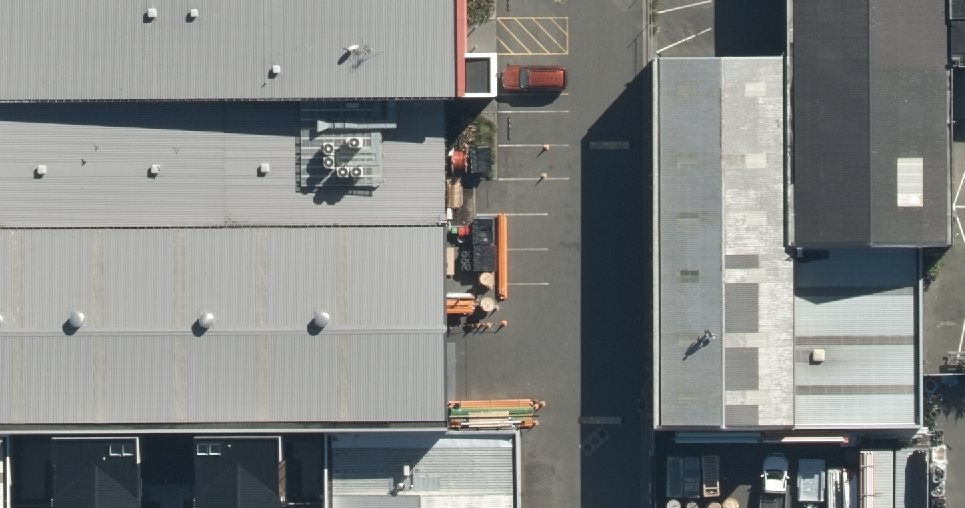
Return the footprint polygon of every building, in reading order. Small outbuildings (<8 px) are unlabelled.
[(11,430),(328,427),(450,426),(449,96),(498,96),(497,53),(466,53),(467,0),(0,0),(0,430),(11,430)] [(964,64),(964,0),(792,0),(793,51),(796,251),(924,250),(963,250),(961,64),(964,64)] [(793,51),(659,53),(665,427),(798,425),(796,251),(793,51)] [(924,250),(796,251),(798,425),(925,424),(925,376),(924,250)] [(519,426),(450,426),(328,427),(329,507),(519,507),(519,426)] [(11,430),(0,430),(0,507),(12,507),(11,430)] [(50,437),(51,507),(140,507),(139,437),(50,437)] [(191,438),(192,507),(281,507),(281,438),(191,438)]
